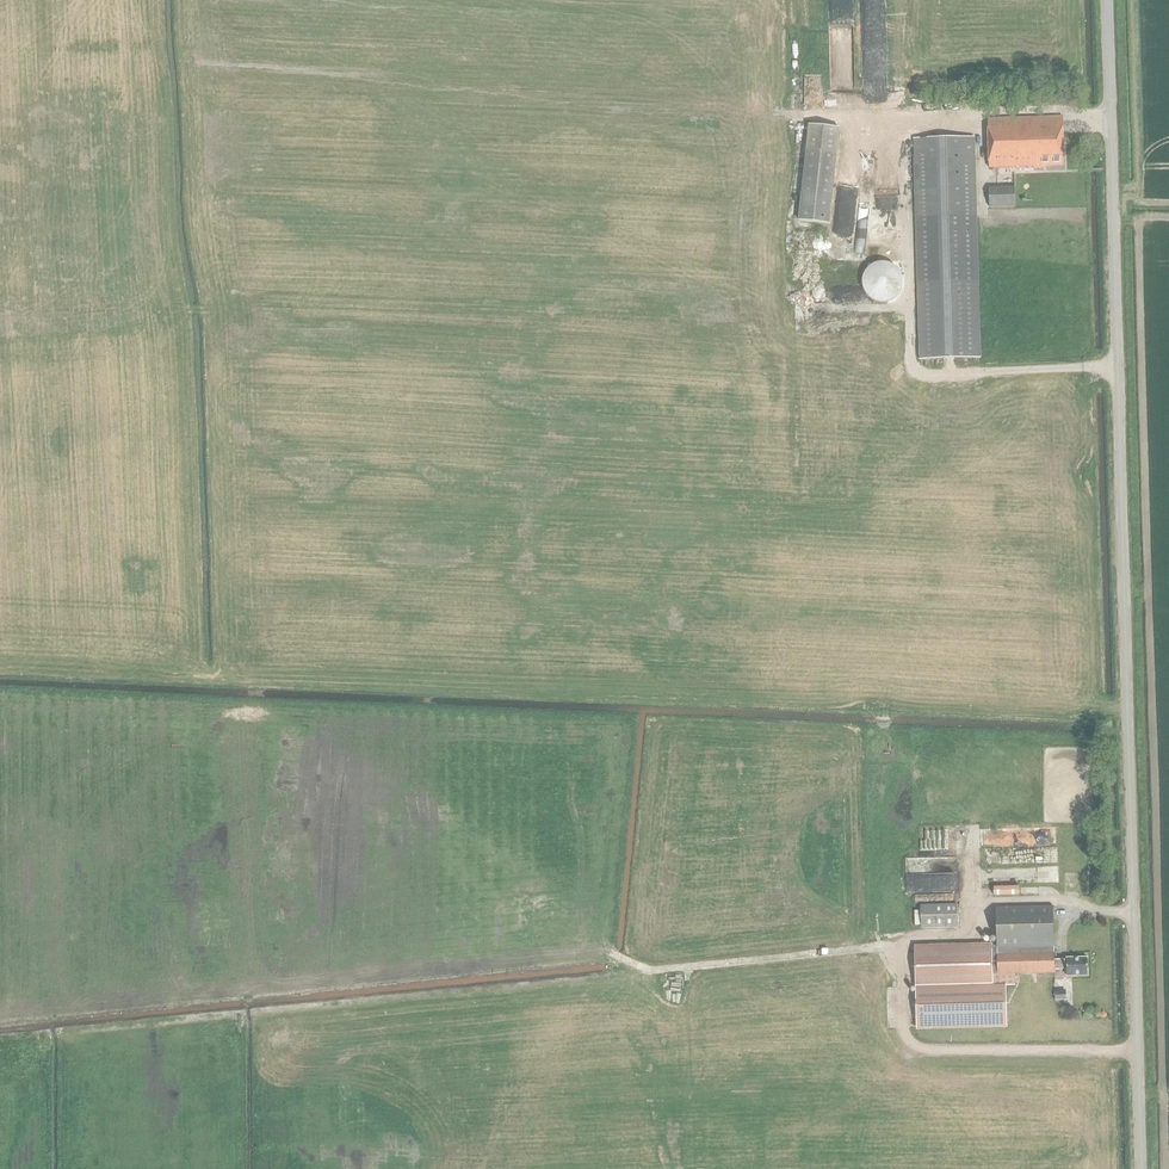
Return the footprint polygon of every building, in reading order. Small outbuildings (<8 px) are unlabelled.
[(1034,166),(1035,168),(1047,167),(1047,165),(1065,165),(1064,116),(989,118),(990,167),(1034,166)] [(801,221),(829,224),(840,128),(811,125),(801,221)] [(976,138),(915,140),(920,359),(980,358),(976,138)] [(989,186),(989,206),(1015,206),(1015,186),(989,186)] [(884,262),(882,262),(881,262),(879,262),(877,263),(875,263),(874,264),(872,265),(871,266),(869,267),(868,268),(867,269),(866,271),(865,272),(864,274),(863,275),(863,277),(863,279),(862,280),(862,282),(862,284),(863,286),(863,287),(863,289),(864,291),(865,292),(866,294),(867,295),(868,296),(869,298),(871,299),(872,300),(874,300),(875,301),(877,302),(879,302),(881,302),(882,302),(884,302),(886,302),(888,302),(889,301),(891,300),(892,300),(894,299),(895,298),(897,296),(898,295),(899,294),(900,292),(901,291),(901,289),(902,287),(902,286),(902,284),(902,282),(902,280),(902,279),(902,277),(901,275),(901,274),(900,272),(899,271),(898,269),(897,268),(895,267),(894,266),(892,265),(891,264),(889,263),(888,263),(886,262),(884,262)] [(1024,864),(1062,863),(1062,826),(1026,826),(1027,845),(1024,845),(1024,864)] [(1075,892),(1077,874),(1067,873),(1065,891),(1075,892)] [(1021,894),(1020,885),(993,885),(993,895),(1021,894)] [(1054,905),(997,906),(998,946),(915,948),(917,1027),(1007,1025),(1005,985),(1016,984),(1015,973),(1056,972),(1056,969),(1067,969),(1067,976),(1089,975),(1088,956),(1067,957),(1067,958),(1055,959),(1054,905)] [(921,925),(921,928),(958,927),(957,905),(921,906),(921,909),(921,925)] [(1064,990),(1055,990),(1055,1001),(1064,1000),(1064,990)]
